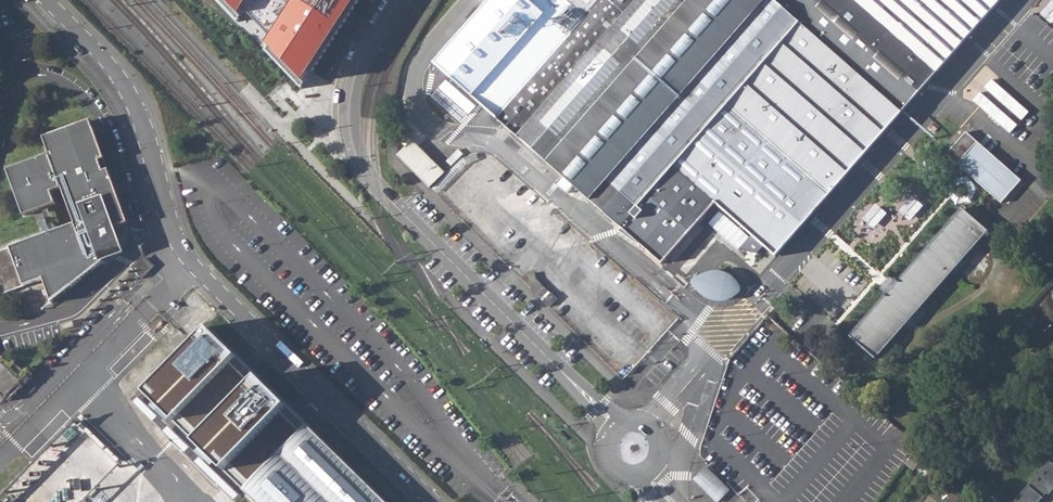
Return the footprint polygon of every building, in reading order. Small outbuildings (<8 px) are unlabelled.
[(236,16),(243,7),(247,0),(221,0),(236,16)] [(243,7),(267,31),(287,0),(247,0),(243,7)] [(301,88),(356,0),(287,0),(267,31),(259,43),(301,88)] [(585,16),(548,59),(531,44),(518,59),(526,66),(513,80),(522,88),(496,118),(486,108),(481,114),(494,125),(499,119),(567,179),(561,186),(570,194),(576,188),(663,264),(716,203),(777,257),(1001,0),(567,0),(585,16)] [(129,223),(109,169),(107,170),(104,160),(105,159),(91,120),(43,137),(50,155),(7,170),(24,216),(56,204),(52,192),(62,188),(75,224),(0,251),(0,291),(2,295),(44,279),(52,302),(104,261),(103,260),(100,251),(118,244),(113,229),(114,228),(129,223)] [(946,157),(1001,205),(1021,182),(966,134),(946,157)] [(396,157),(430,190),(445,175),(411,142),(396,157)] [(849,337),(874,359),(985,232),(961,210),(849,337)] [(751,238),(720,211),(710,224),(740,250),(751,238)] [(100,251),(103,260),(123,253),(114,228),(113,229),(118,244),(100,251)] [(708,267),(717,257),(701,244),(693,254),(708,267)] [(132,268),(133,269),(144,259),(152,267),(142,278),(143,279),(155,266),(145,256),(132,268)] [(144,259),(133,269),(142,278),(152,267),(144,259)] [(531,291),(541,301),(549,309),(557,301),(551,295),(552,294),(537,280),(536,274),(527,276),(531,291)] [(719,275),(710,276),(700,280),(699,286),(712,297),(723,299),(729,298),(735,294),(738,291),(735,284),(727,278),(719,275)] [(577,325),(557,305),(551,311),(571,330),(577,325)] [(249,501),(379,501),(317,441),(290,470),(172,353),(135,390),(249,501)] [(7,397),(22,383),(0,361),(0,390),(7,397)] [(11,369),(20,377),(24,373),(15,364),(11,369)] [(906,464),(914,469),(918,463),(910,458),(906,464)] [(692,480),(715,501),(718,501),(730,491),(706,466),(692,480)]
